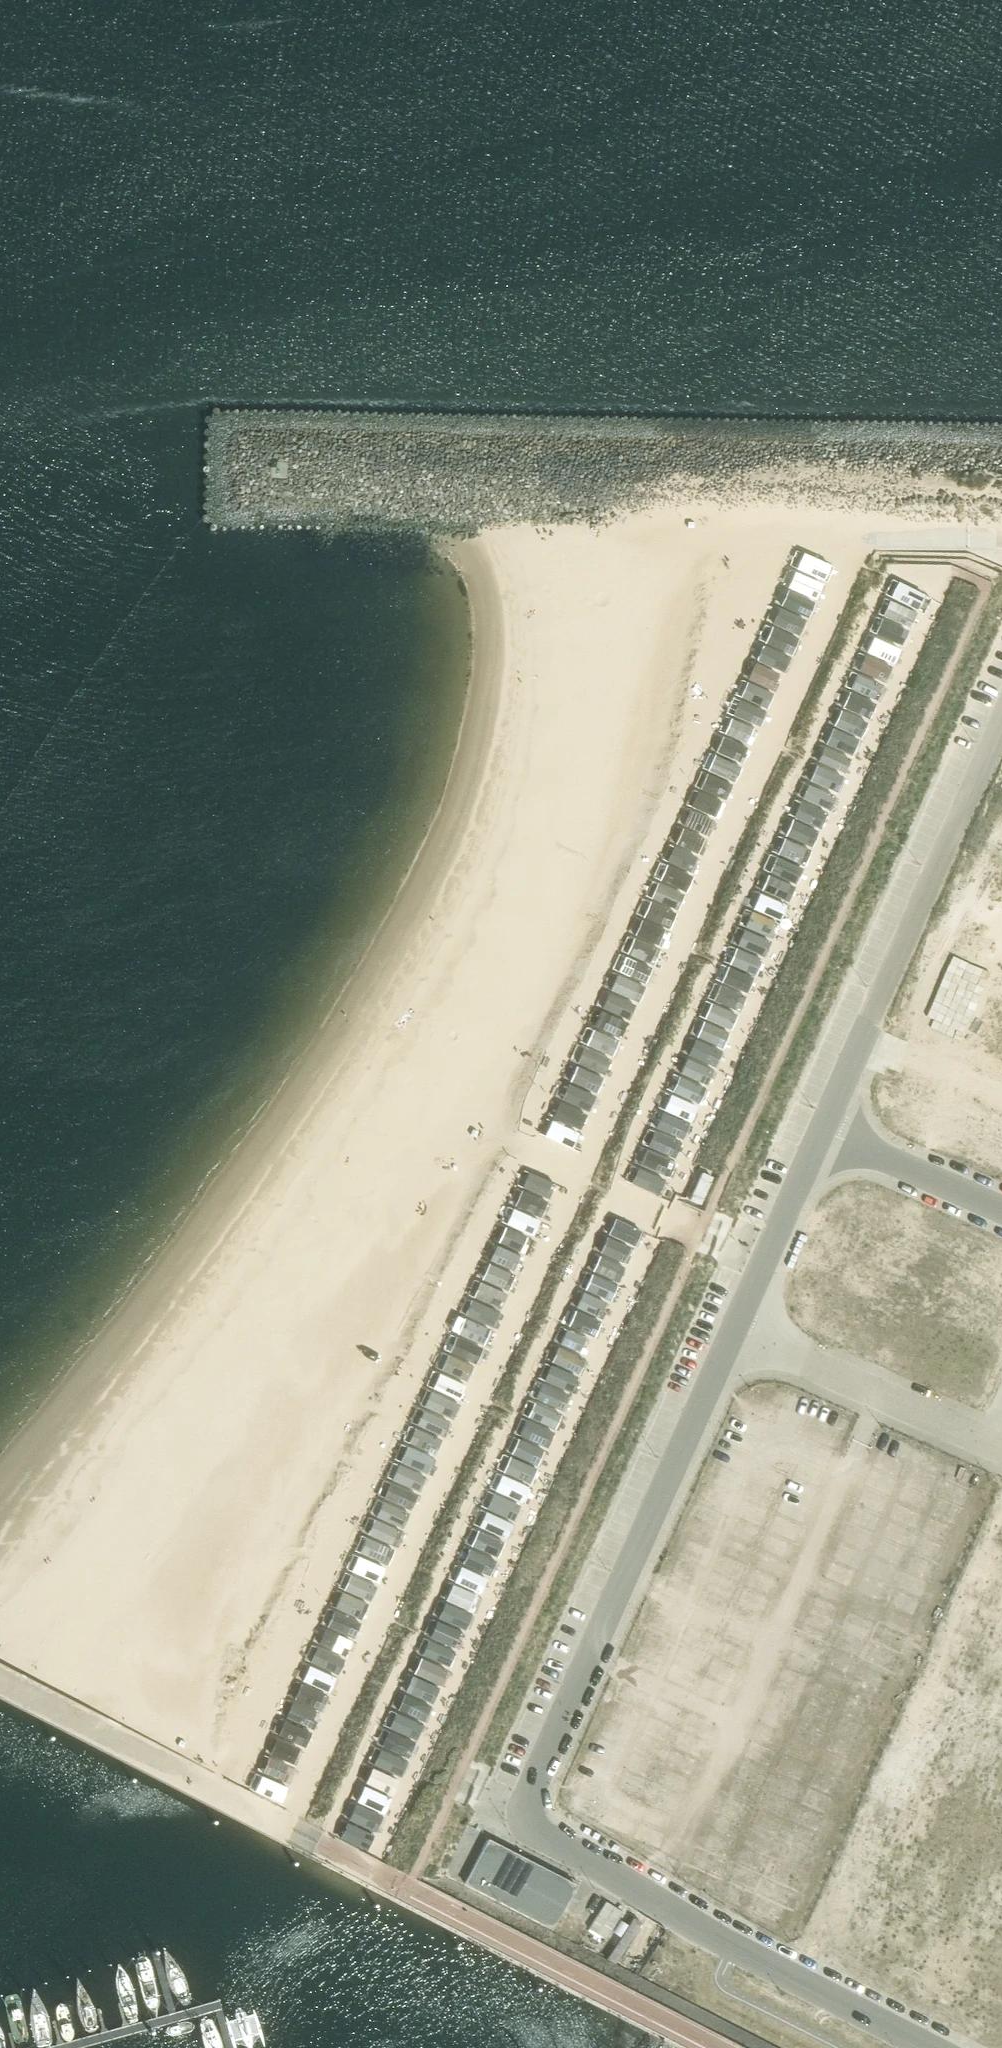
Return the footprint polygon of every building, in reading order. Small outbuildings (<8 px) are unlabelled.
[(430,1492),(541,1175),(523,1168),(484,1280),(477,1278),(450,1352),(444,1350),(417,1426),(412,1425),(406,1443),(407,1444),(395,1480),(430,1492)] [(599,1335),(635,1224),(609,1215),(572,1326),(599,1335)] [(566,1329),(561,1342),(578,1348),(583,1335),(566,1329)] [(372,1766),(348,1818),(374,1830),(398,1778),(372,1766)] [(552,1928),(575,1884),(487,1839),(465,1883),(552,1928)] [(608,1936),(623,1909),(606,1899),(590,1926),(608,1936)]
